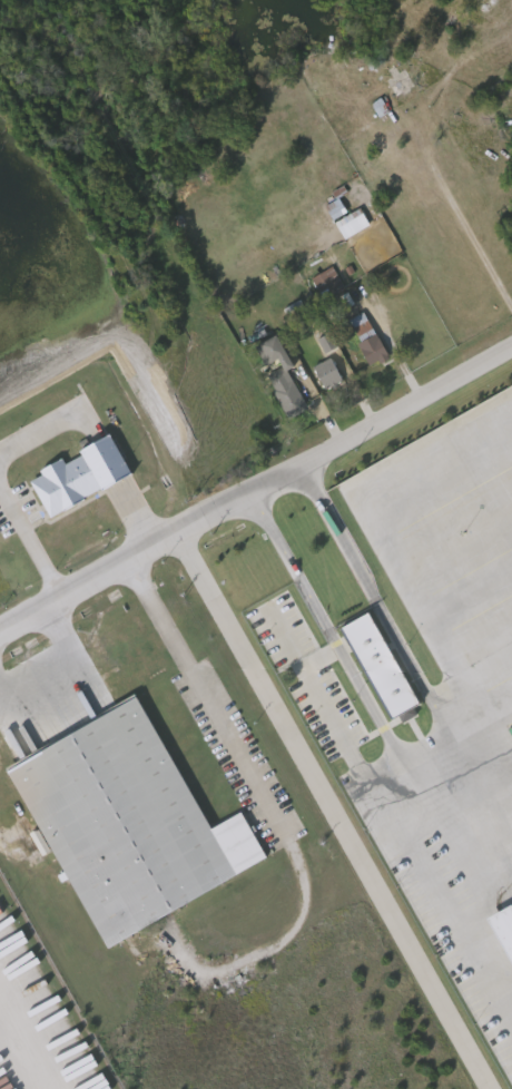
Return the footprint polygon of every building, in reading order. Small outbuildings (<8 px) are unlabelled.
[(321,298),(312,279),(335,268),(344,288),(321,298)] [(365,313),(390,359),(374,367),(349,322),(365,313)] [(311,339),(320,354),(333,347),(324,331),(311,339)] [(294,369),(289,370),(308,411),(289,420),(267,372),(269,371),(257,346),(279,336),(294,369)] [(315,367),(333,360),(345,384),(327,392),(315,367)] [(50,518),(31,481),(42,475),(40,471),(61,460),(65,464),(81,454),(80,451),(110,435),(131,473),(50,518)] [(342,629),(370,615),(417,702),(390,717),(342,629)] [(8,771),(137,697),(211,831),(240,814),(266,859),(108,948),(8,771)] [(393,712),(396,721),(411,715),(408,707),(393,712)] [(511,972),(511,971),(511,915),(506,903),(481,917),(511,972)]
